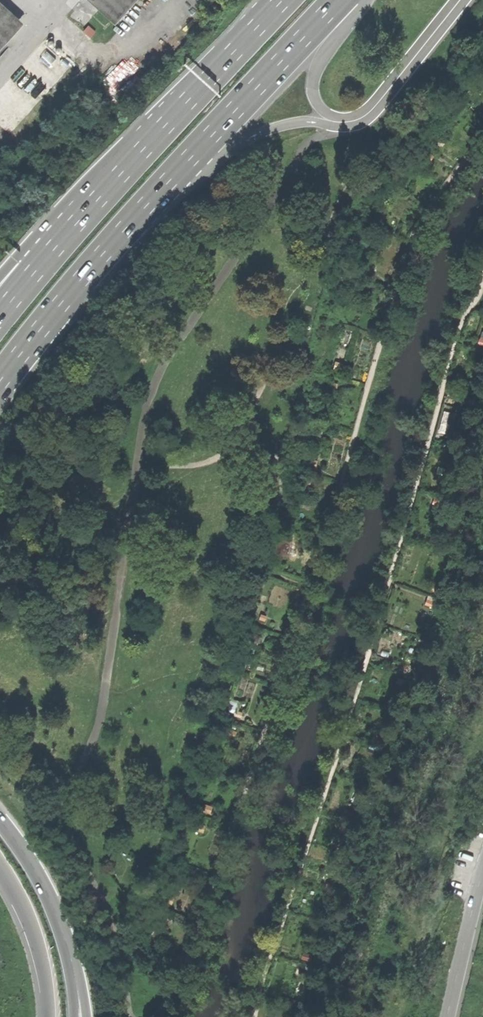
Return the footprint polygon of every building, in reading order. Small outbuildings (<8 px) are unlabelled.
[(116,21),(136,0),(94,0),(116,21)] [(17,24),(0,8),(0,43),(17,24)] [(88,26),(84,31),(90,37),(95,32),(88,26)]
